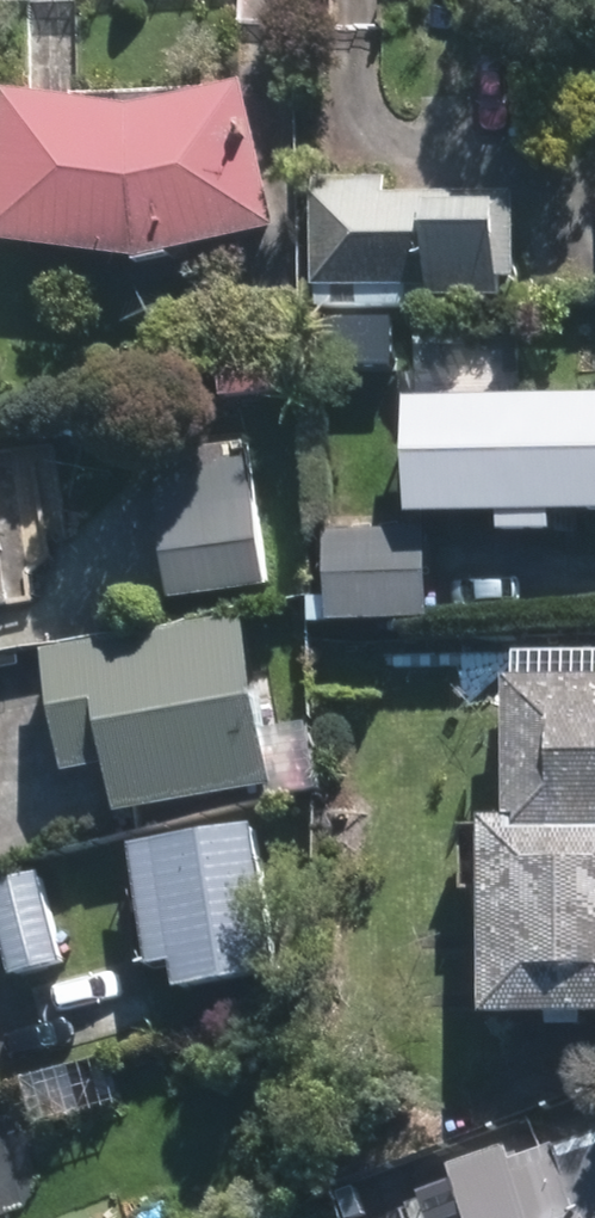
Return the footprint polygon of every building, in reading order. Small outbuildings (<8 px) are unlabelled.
[(252,78),(144,102),(14,86),(0,206),(0,234),(144,251),(145,254),(285,223),(252,78)] [(437,293),(506,292),(505,273),(518,273),(519,190),(392,188),(391,172),(320,171),(319,280),(437,282),(437,293)] [(221,326),(225,392),(307,386),(303,320),(221,326)] [(569,505),(594,504),(594,390),(418,395),(420,508),(506,506),(507,527),(570,527),(569,505)] [(270,580),(250,434),(152,449),(173,594),(270,580)] [(0,479),(0,600),(16,598),(0,479)] [(430,521),(329,524),(332,618),(432,614),(430,521)] [(245,611),(49,646),(71,767),(116,759),(126,807),(276,779),(245,611)] [(513,669),(517,810),(491,812),(495,1010),(594,1007),(594,667),(513,669)] [(283,967),(260,818),(138,837),(157,961),(182,956),(186,983),(283,967)] [(41,867),(0,879),(0,914),(16,971),(66,956),(41,867)] [(522,1165),(511,1139),(455,1159),(476,1217),(594,1217),(594,1139),(522,1165)] [(352,1217),(400,1217),(447,1201),(431,1157),(341,1189),(352,1217)]
